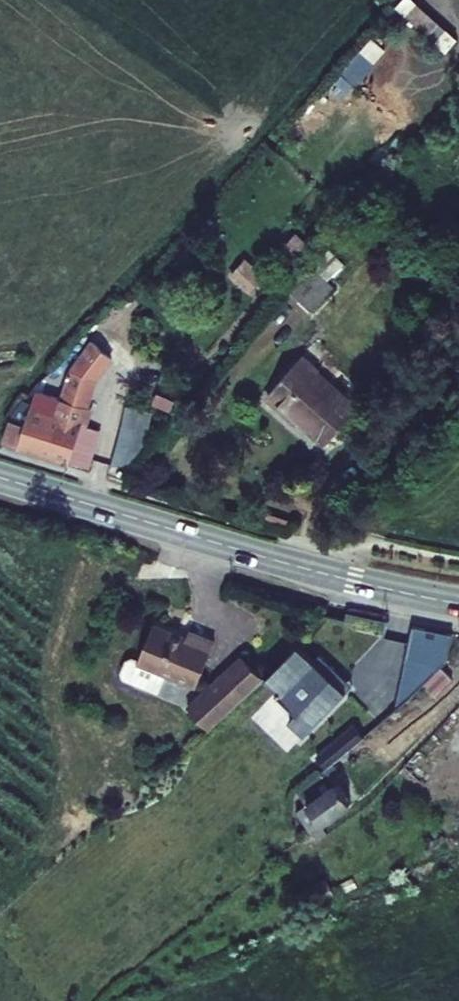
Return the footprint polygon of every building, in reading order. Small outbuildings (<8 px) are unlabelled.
[(228,276),(247,293),(263,275),(245,258),(228,276)] [(270,308),(293,330),(315,305),(293,282),(270,308)] [(250,415),(301,461),(332,424),(282,379),(250,415)] [(0,440),(81,465),(100,419),(81,411),(84,404),(54,395),(57,388),(49,385),(0,440)] [(126,405),(112,462),(135,467),(149,411),(126,405)] [(427,640),(339,624),(333,647),(335,647),(329,673),(346,677),(349,667),(358,669),(362,654),(396,663),(389,687),(395,694),(407,706),(427,689),(416,676),(427,640)] [(177,692),(192,646),(165,637),(163,645),(131,635),(119,672),(113,670),(108,672),(104,685),(106,690),(140,701),(146,682),(177,692)] [(283,652),(251,680),(279,712),(269,720),(285,739),(325,702),(283,652)] [(195,729),(230,698),(251,680),(232,659),(175,709),(195,729)] [(337,714),(362,722),(383,704),(343,694),(337,714)] [(300,775),(274,796),(287,812),(299,828),(327,805),(300,775)] [(300,847),(308,839),(299,828),(289,837),(300,847)]
